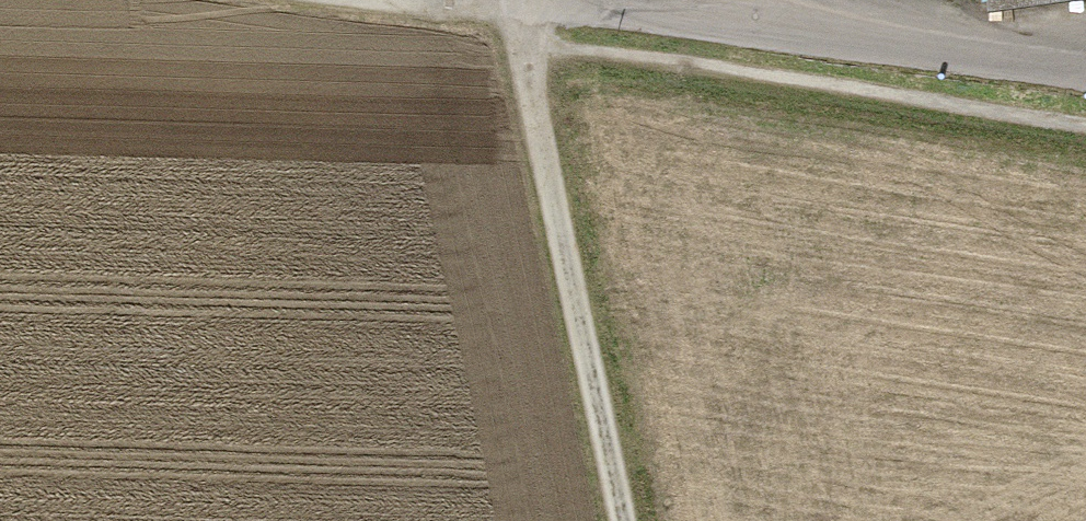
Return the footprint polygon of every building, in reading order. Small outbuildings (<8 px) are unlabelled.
[(985,18),(1085,3),(1085,0),(982,0),(985,18)]
